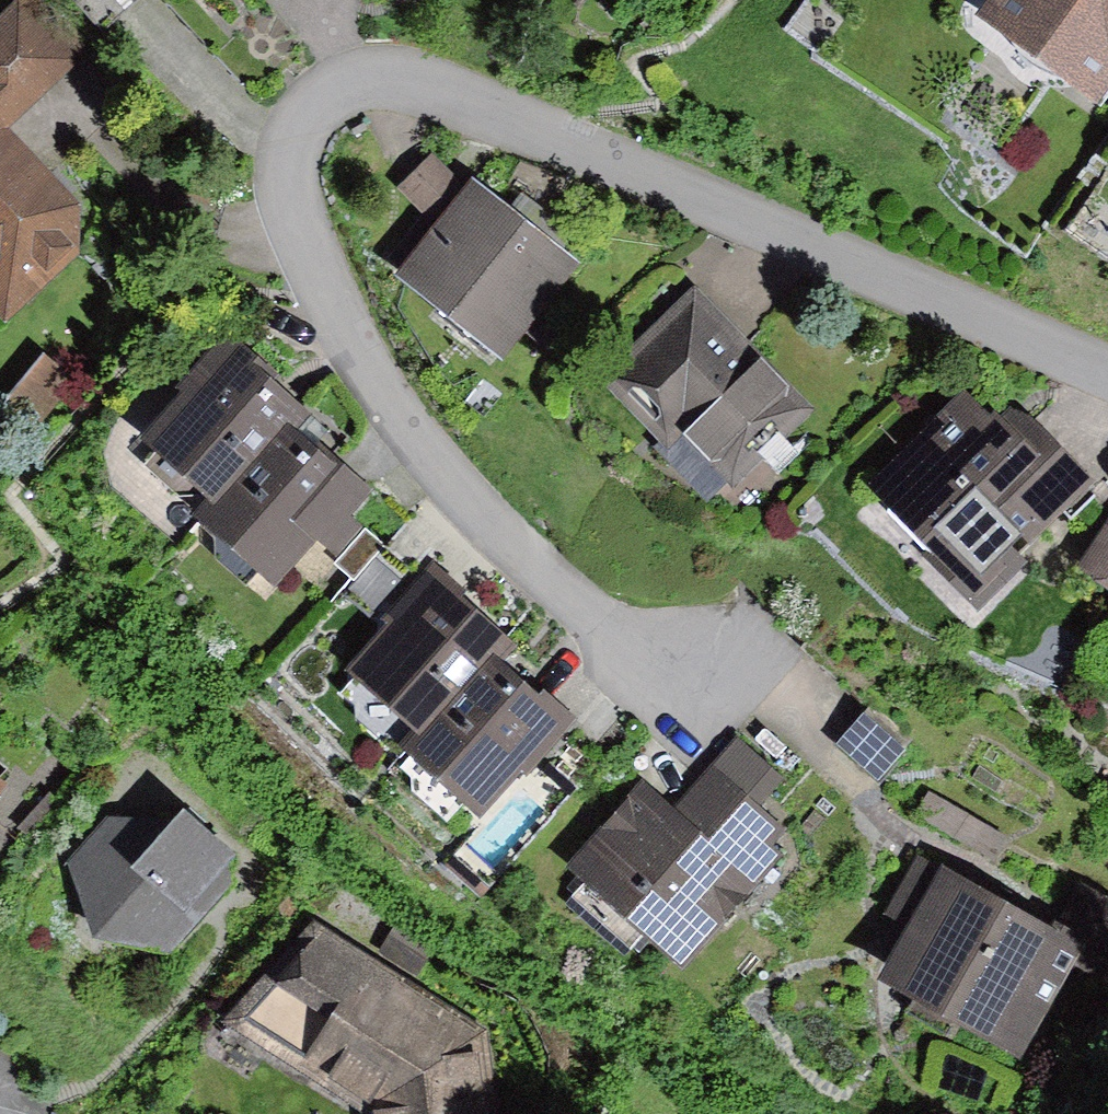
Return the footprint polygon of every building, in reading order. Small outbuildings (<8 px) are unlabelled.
[(8,130),(89,54),(37,0),(18,0),(0,17),(0,121),(8,130)] [(100,29),(132,0),(73,0),(100,29)] [(980,11),(1100,97),(1107,86),(1107,0),(988,0),(980,11)] [(7,320),(79,252),(83,205),(8,130),(0,121),(0,314),(7,320)] [(396,187),(435,227),(466,189),(433,151),(396,187)] [(435,227),(397,274),(502,358),(578,264),(551,242),(565,225),(521,191),(511,204),(476,176),(466,189),(435,227)] [(695,287),(599,376),(660,440),(652,447),(706,505),(809,408),(695,287)] [(193,486),(215,504),(289,417),(301,403),(273,380),(279,374),(222,326),(172,385),(177,389),(134,439),(150,452),(141,463),(174,491),(189,490),(193,486)] [(43,351),(4,403),(34,426),(73,374),(43,351)] [(966,385),(868,478),(936,548),(928,556),(979,608),(1029,560),(1019,550),(1092,480),(1015,401),(1002,413),(995,405),(990,410),(966,385)] [(215,504),(200,522),(215,534),(215,557),(246,583),(255,573),(276,590),(317,543),(334,557),(363,524),(352,515),(375,489),(289,417),(215,504)] [(1081,565),(1107,582),(1107,522),(1081,565)] [(335,564),(355,581),(377,556),(386,546),(366,529),(335,564)] [(355,581),(348,590),(373,611),(402,578),(377,556),(355,581)] [(422,735),(492,653),(506,637),(459,597),(466,588),(431,559),(381,618),(386,622),(345,669),(422,735)] [(422,735),(405,752),(480,816),(521,769),(527,775),(577,717),(543,688),(539,693),(492,653),(422,735)] [(863,715),(838,743),(879,778),(903,750),(863,715)] [(663,820),(627,783),(544,864),(662,986),(792,860),(749,816),(772,794),(733,753),(663,820)] [(8,786),(0,779),(0,796),(8,786)] [(927,793),(914,815),(998,862),(1011,840),(927,793)] [(185,814),(178,821),(109,818),(68,864),(96,942),(171,956),(237,885),(234,857),(185,814)] [(459,848),(446,861),(480,896),(494,882),(459,848)] [(1084,943),(920,851),(884,915),(909,928),(880,979),(1020,1057),(1084,943)] [(1060,920),(1107,945),(1107,899),(1079,884),(1060,920)] [(303,910),(229,1025),(362,1109),(362,1113),(498,1113),(489,1028),(303,910)]
